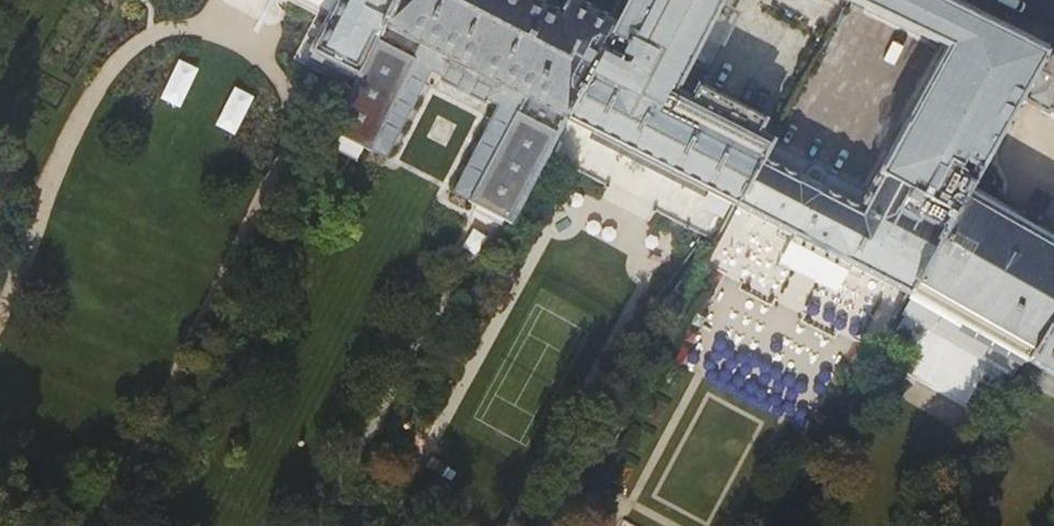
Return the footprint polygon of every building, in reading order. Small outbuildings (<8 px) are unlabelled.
[(312,49),(313,50),(311,53),(323,60),(325,56),(341,64),(339,67),(350,73),(353,69),(357,72),(392,0),(335,0),(312,49)] [(573,1),(572,0),(565,0),(566,0),(559,12),(536,0),(392,0),(357,72),(351,85),(329,129),(385,156),(428,70),(441,76),(439,81),(485,104),(487,100),(500,106),(455,192),(509,220),(542,158),(544,155),(563,118),(627,0),(573,0),(573,1)] [(563,118),(734,205),(768,142),(769,140),(755,133),(761,120),(696,86),(690,99),(670,90),(719,0),(627,0),(563,118)] [(946,0),(847,0),(928,40),(944,48),(934,66),(935,66),(905,122),(904,121),(903,123),(902,122),(887,149),(888,150),(887,152),(888,152),(877,171),(866,191),(822,169),(823,167),(811,161),(810,163),(768,142),(734,205),(906,293),(965,190),(1018,96),(1044,50),(1023,41),(1024,40),(981,19),(971,13),(968,10),(959,6),(956,12),(950,9),(944,6),(946,0)] [(1044,50),(1018,96),(1023,99),(1022,99),(1043,111),(1044,110),(1046,109),(1047,108),(1049,109),(1053,112),(1053,55),(1044,50)] [(965,190),(906,293),(1024,364),(1026,362),(1053,311),(1053,240),(965,190)] [(1026,362),(1053,378),(1053,311),(1026,362)]
